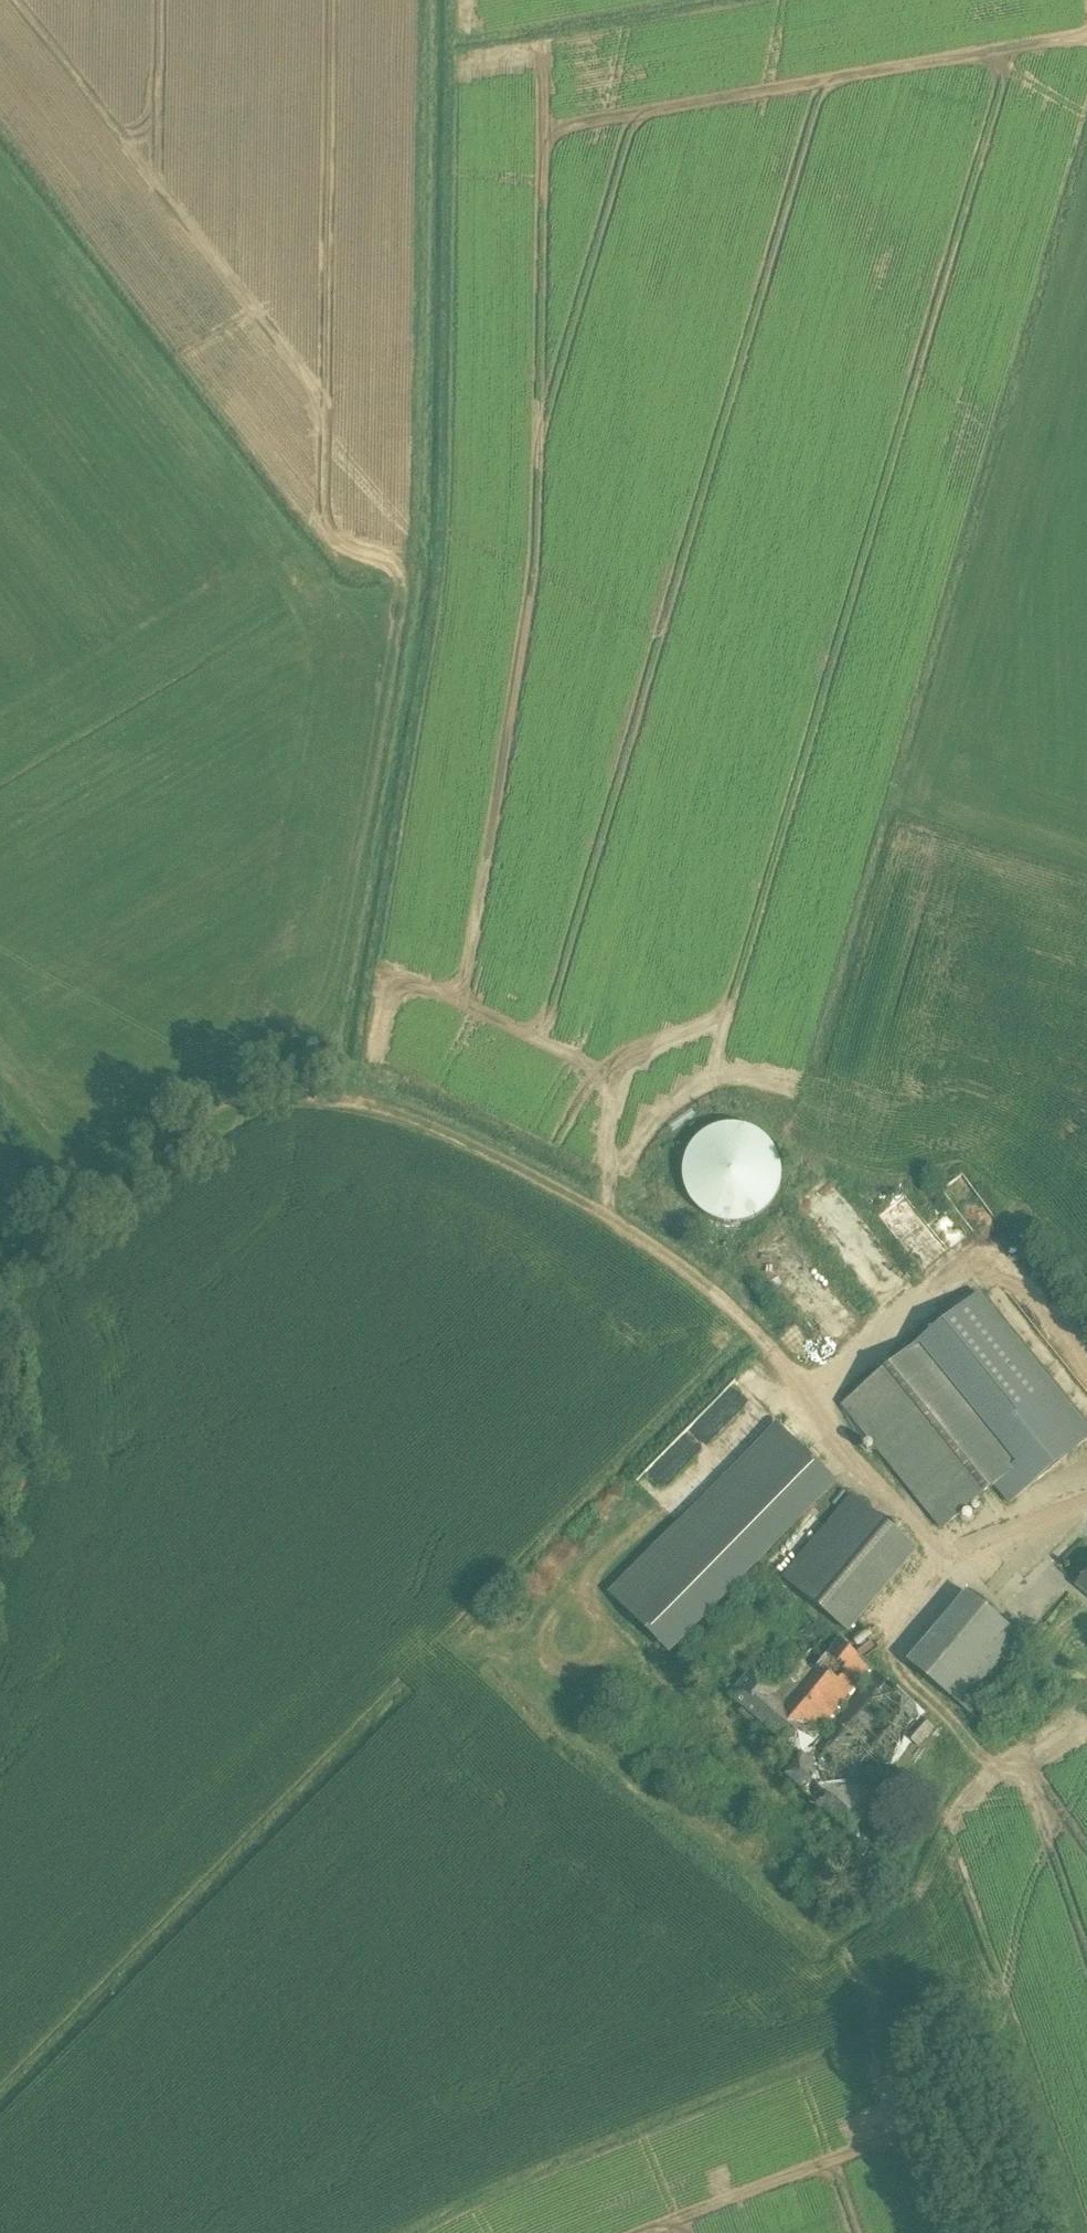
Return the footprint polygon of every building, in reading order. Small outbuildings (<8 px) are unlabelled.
[(737,1229),(737,1220),(778,1222),(780,1183),(737,1181),(738,1166),(697,1163),(695,1213),(722,1214),(721,1228),(737,1229)] [(923,1250),(938,1236),(910,1207),(895,1221),(923,1250)] [(791,1229),(760,1253),(804,1309),(834,1285),(791,1229)] [(945,1235),(921,1256),(931,1268),(955,1247),(945,1235)] [(1047,1473),(1086,1439),(1086,1424),(978,1290),(932,1330),(841,1404),(942,1528),(995,1486),(1009,1504),(1047,1473)] [(800,1350),(815,1360),(825,1346),(811,1335),(800,1350)] [(838,1482),(777,1421),(608,1592),(670,1653),(838,1482)] [(849,1632),(919,1549),(852,1492),(782,1575),(849,1632)] [(1077,1584),(1086,1593),(1086,1573),(1077,1584)] [(972,1714),(1031,1643),(967,1590),(907,1660),(972,1714)] [(821,1624),(795,1654),(801,1659),(779,1686),(754,1666),(729,1695),(800,1755),(784,1774),(851,1831),(883,1791),(870,1780),(906,1735),(919,1746),(935,1727),(922,1716),(926,1712),(876,1670),(828,1729),(826,1727),(874,1668),(821,1624)]
